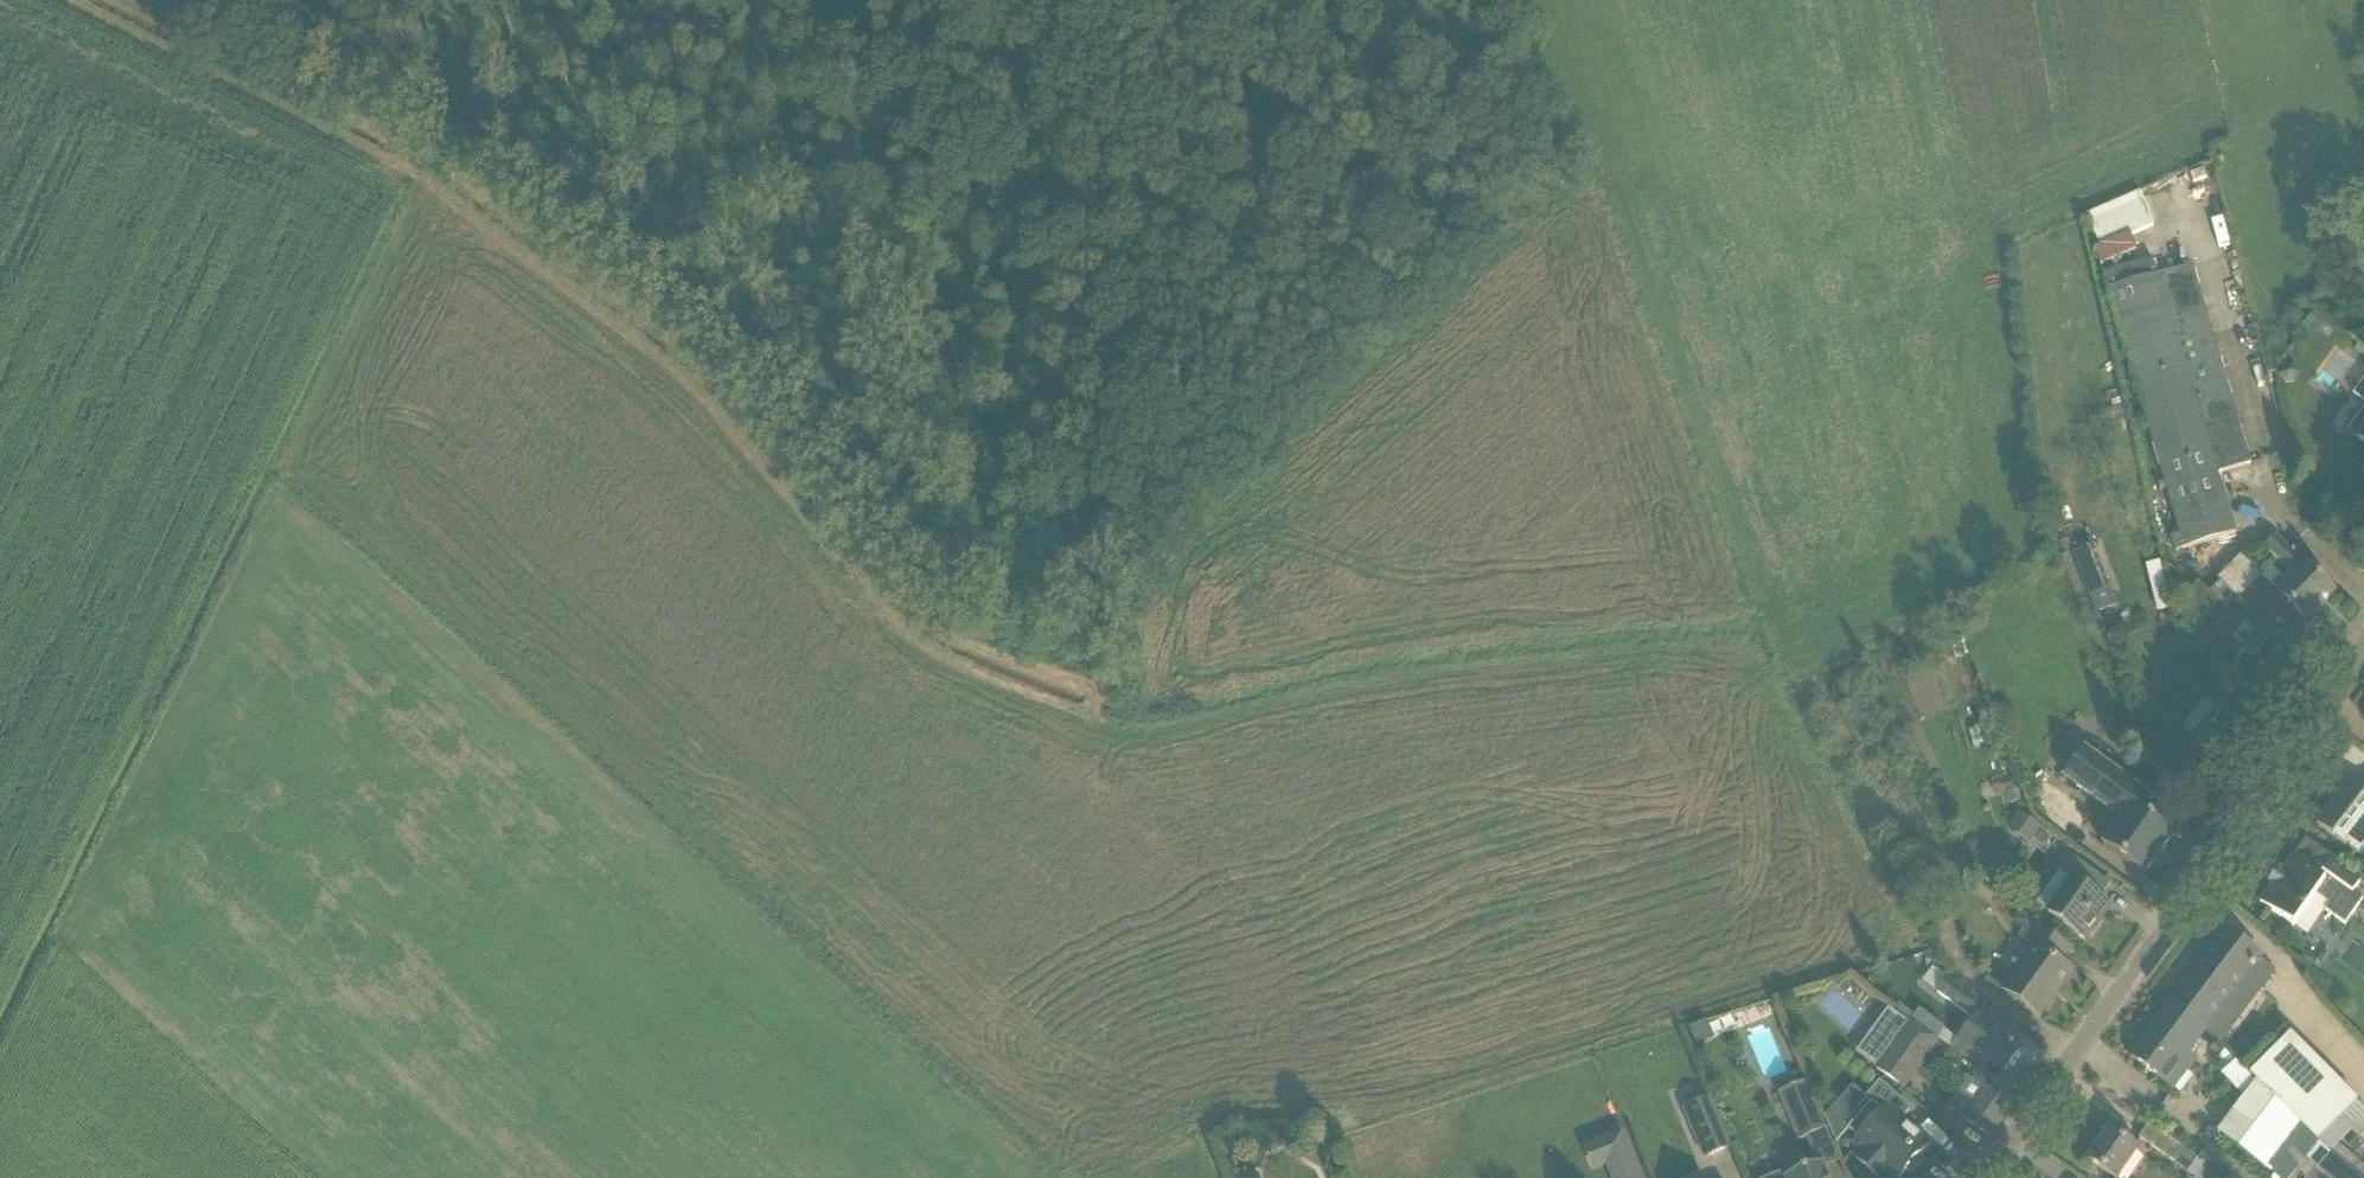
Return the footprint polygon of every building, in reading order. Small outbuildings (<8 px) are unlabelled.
[(2105,262),(2164,238),(2144,190),(2085,214),(2105,262)] [(2236,531),(2219,473),(2253,463),(2239,418),(2194,266),(2159,277),(2154,262),(2153,258),(2104,273),(2110,292),(2184,535),(2174,538),(2178,550),(2190,546),(2236,531)] [(2305,323),(2317,333),(2327,321),(2315,311),(2305,323)] [(2279,377),(2285,385),(2296,384),(2300,373),(2293,365),(2283,367),(2279,377)] [(2353,395),(2363,403),(2363,380),(2353,395)] [(2348,431),(2363,443),(2363,409),(2348,431)] [(2309,517),(2318,525),(2327,517),(2318,508),(2309,517)] [(2330,526),(2325,531),(2332,538),(2337,532),(2330,526)] [(2315,560),(2300,545),(2292,552),(2277,536),(2266,547),(2295,575),(2279,592),(2307,619),(2334,592),(2308,567),(2315,560)] [(2243,554),(2231,566),(2252,587),(2264,575),(2243,554)] [(2160,562),(2146,566),(2157,613),(2171,610),(2160,562)] [(2231,566),(2219,578),(2234,593),(2241,599),(2252,587),(2231,566)] [(2117,607),(2106,575),(2084,583),(2091,606),(2100,602),(2104,611),(2117,607)] [(2258,629),(2243,651),(2270,670),(2294,637),(2250,606),(2242,617),(2258,629)] [(2250,731),(2219,708),(2174,769),(2205,791),(2250,731)] [(2123,818),(2103,847),(2143,876),(2172,836),(2143,815),(2154,800),(2084,750),(2065,777),(2123,818)] [(2318,824),(2337,839),(2360,857),(2363,851),(2363,794),(2350,783),(2318,824)] [(2011,829),(2036,841),(2044,823),(2019,812),(2011,829)] [(2084,941),(2099,920),(2109,906),(2099,899),(2109,884),(2066,854),(2055,870),(2071,881),(2047,915),(2084,941)] [(2316,894),(2328,902),(2330,904),(2326,911),(2346,924),(2363,899),(2354,892),(2363,879),(2352,871),(2333,857),(2323,871),(2310,862),(2307,867),(2293,857),(2284,870),(2279,866),(2275,873),(2280,876),(2261,903),(2279,915),(2292,924),(2294,926),(2295,925),(2316,894)] [(2002,991),(2008,996),(2040,1019),(2073,974),(2056,962),(2067,947),(2031,922),(2020,938),(2033,947),(2002,991)] [(2170,1003),(2208,1032),(2244,983),(2258,994),(2275,972),(2261,961),(2263,958),(2226,930),(2170,1003)] [(1947,978),(1936,992),(1968,1015),(1970,1011),(1977,1017),(1985,1006),(1947,978)] [(2129,1056),(2171,1089),(2193,1061),(2188,1057),(2208,1032),(2170,1003),(2129,1056)] [(1863,1044),(1882,1058),(1908,1024),(1889,1010),(1863,1044)] [(1925,1014),(1917,1025),(1936,1039),(1944,1028),(1925,1014)] [(1977,1017),(1954,1048),(1979,1067),(1984,1060),(2002,1074),(2021,1049),(1977,1017)] [(1902,1089),(1935,1045),(1909,1026),(1876,1069),(1902,1089)] [(2291,1035),(2250,1076),(2256,1082),(2315,1142),(2317,1143),(2358,1102),(2291,1035)] [(2219,1072),(2244,1097),(2256,1082),(2250,1076),(2233,1058),(2219,1072)] [(1979,1068),(1970,1081),(1966,1079),(1947,1106),(1989,1136),(2018,1095),(1979,1068)] [(1799,1142),(1828,1130),(1808,1082),(1779,1093),(1799,1142)] [(2216,1135),(2276,1177),(2289,1177),(2306,1156),(2317,1143),(2315,1142),(2256,1082),(2244,1097),(2216,1135)] [(1929,1145),(1901,1120),(1910,1110),(1881,1084),(1866,1100),(1871,1104),(1848,1130),(1858,1139),(1854,1144),(1866,1155),(1860,1162),(1878,1177),(1884,1171),(1892,1177),(1900,1177),(1907,1169),(1912,1173),(1922,1161),(1918,1157),(1929,1145)] [(1683,1110),(1704,1158),(1730,1147),(1710,1099),(1683,1110)] [(2148,1125),(2138,1139),(2187,1172),(2197,1158),(2178,1145),(2165,1136),(2148,1125)] [(1610,1177),(1642,1177),(1623,1130),(1582,1146),(1593,1173),(1606,1168),(1610,1177)] [(2113,1177),(2118,1177),(2138,1150),(2109,1130),(2088,1161),(2113,1177)] [(2317,1143),(2306,1156),(2333,1177),(2361,1177),(2317,1143)] [(1823,1163),(1786,1177),(1829,1177),(1823,1163)]
